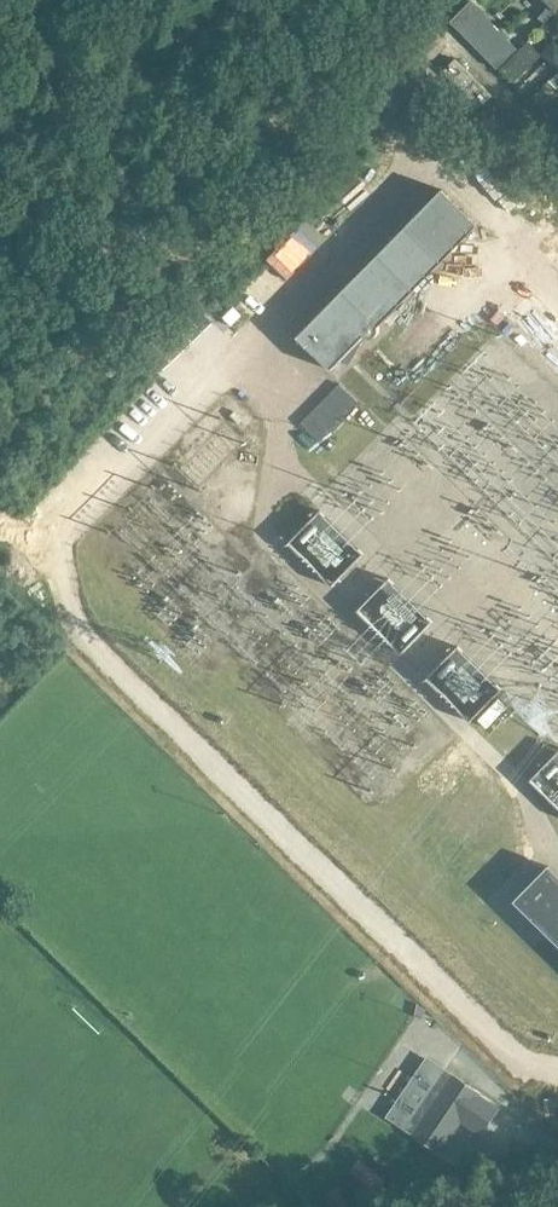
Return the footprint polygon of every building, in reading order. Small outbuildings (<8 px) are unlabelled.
[(499,68),(520,47),(471,0),(451,21),(499,68)] [(557,8),(557,0),(544,0),(555,11),(557,8)] [(535,8),(524,21),(546,40),(557,26),(535,8)] [(484,88),(456,59),(444,72),(472,100),(484,88)] [(505,87),(521,100),(542,74),(525,61),(505,87)] [(549,81),(531,99),(540,108),(557,90),(549,81)] [(542,109),(550,118),(557,111),(557,93),(542,109)] [(557,147),(557,130),(553,125),(544,134),(557,147)] [(443,190),(298,338),(332,372),(364,337),(368,339),(371,339),(375,339),(379,335),(380,332),(379,328),(479,226),(443,190)] [(210,322),(190,302),(139,350),(159,371),(210,322)] [(358,402),(340,384),(301,423),(319,441),(358,402)] [(312,566),(336,592),(354,576),(330,550),(312,566)] [(471,685),(452,697),(471,729),(490,717),(471,685)] [(550,867),(515,901),(557,944),(557,875),(550,867)] [(452,1075),(412,1134),(439,1153),(461,1123),(480,1136),(499,1109),(479,1096),(481,1094),(452,1075)] [(386,1180),(360,1160),(350,1172),(376,1192),(386,1180)] [(325,1193),(331,1206),(348,1206),(341,1188),(325,1193)]
